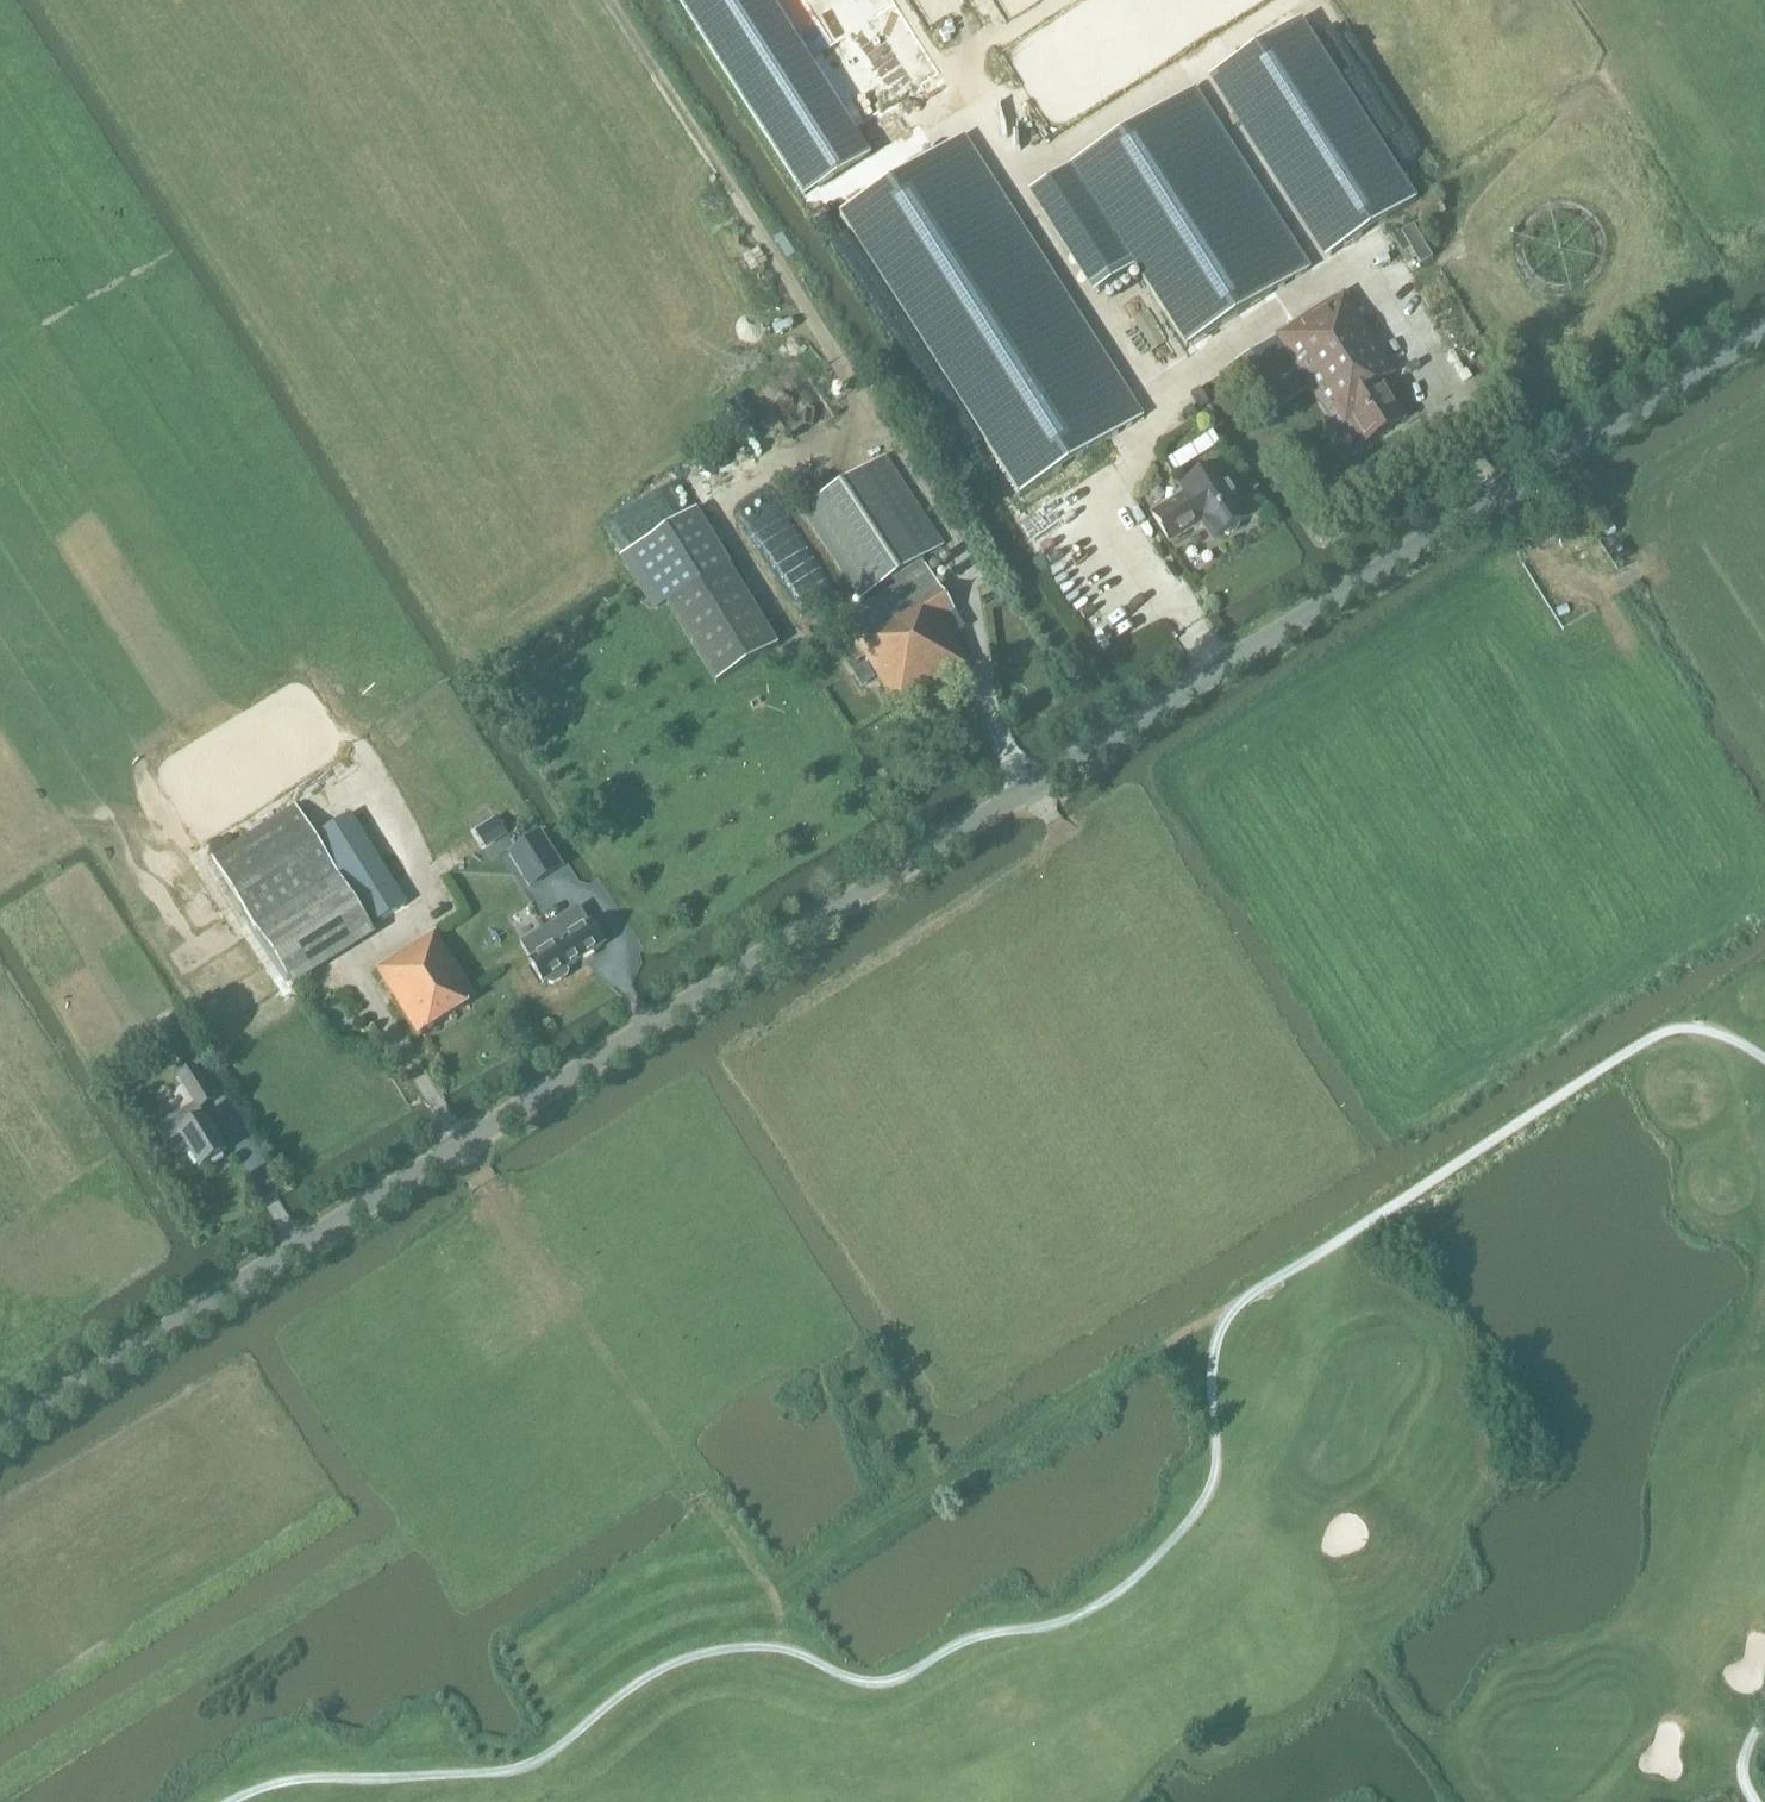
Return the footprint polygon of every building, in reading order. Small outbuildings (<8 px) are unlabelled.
[(805,196),(869,155),(855,134),(769,0),(679,0),(805,196)] [(925,2),(937,21),(968,1),(967,0),(928,0),(925,2)] [(1300,21),(1216,76),(1273,165),(1331,256),(1416,202),(1410,192),(1393,165),(1300,21)] [(1073,169),(1136,268),(1187,348),(1310,270),(1196,91),(1073,169)] [(1250,135),(1239,141),(1313,266),(1323,260),(1250,135)] [(964,136),(842,212),(1014,487),(1136,411),(964,136)] [(1136,268),(1073,169),(1037,193),(1100,292),(1136,268)] [(1405,255),(1412,251),(1421,266),(1432,259),(1414,227),(1395,238),(1405,255)] [(1241,361),(1229,369),(1260,419),(1273,411),(1310,388),(1337,432),(1350,423),(1365,447),(1405,421),(1381,383),(1394,376),(1344,294),(1277,337),(1278,337),(1241,361)] [(1213,432),(1169,460),(1176,473),(1221,445),(1213,432)] [(965,629),(927,569),(922,561),(944,546),(885,456),(801,511),(860,602),(892,581),(896,588),(843,621),(897,710),(969,666),(952,637),(965,629)] [(1238,530),(1240,524),(1250,518),(1217,466),(1181,488),(1185,495),(1152,515),(1170,543),(1194,528),(1195,530),(1204,525),(1213,541),(1223,534),(1229,536),(1238,530)] [(800,600),(832,578),(779,499),(747,520),(800,600)] [(695,511),(624,554),(658,610),(668,604),(717,684),(775,649),(778,647),(777,645),(728,566),(695,511)] [(296,806),(212,858),(257,932),(288,983),(295,978),(404,909),(409,906),(350,815),(343,819),(315,837),(296,806)] [(506,833),(498,820),(475,834),(483,847),(506,833)] [(560,866),(540,835),(510,854),(530,885),(560,866)] [(579,907),(521,943),(532,960),(531,961),(544,983),(549,980),(551,983),(554,984),(567,976),(568,973),(566,970),(605,946),(591,923),(590,924),(579,907)] [(477,1000),(435,933),(376,970),(419,1036),(477,1000)] [(198,1056),(180,1027),(163,1036),(181,1066),(198,1056)] [(216,1100),(194,1068),(178,1078),(195,1105),(157,1127),(168,1145),(181,1136),(201,1169),(227,1152),(200,1111),(216,1100)]
